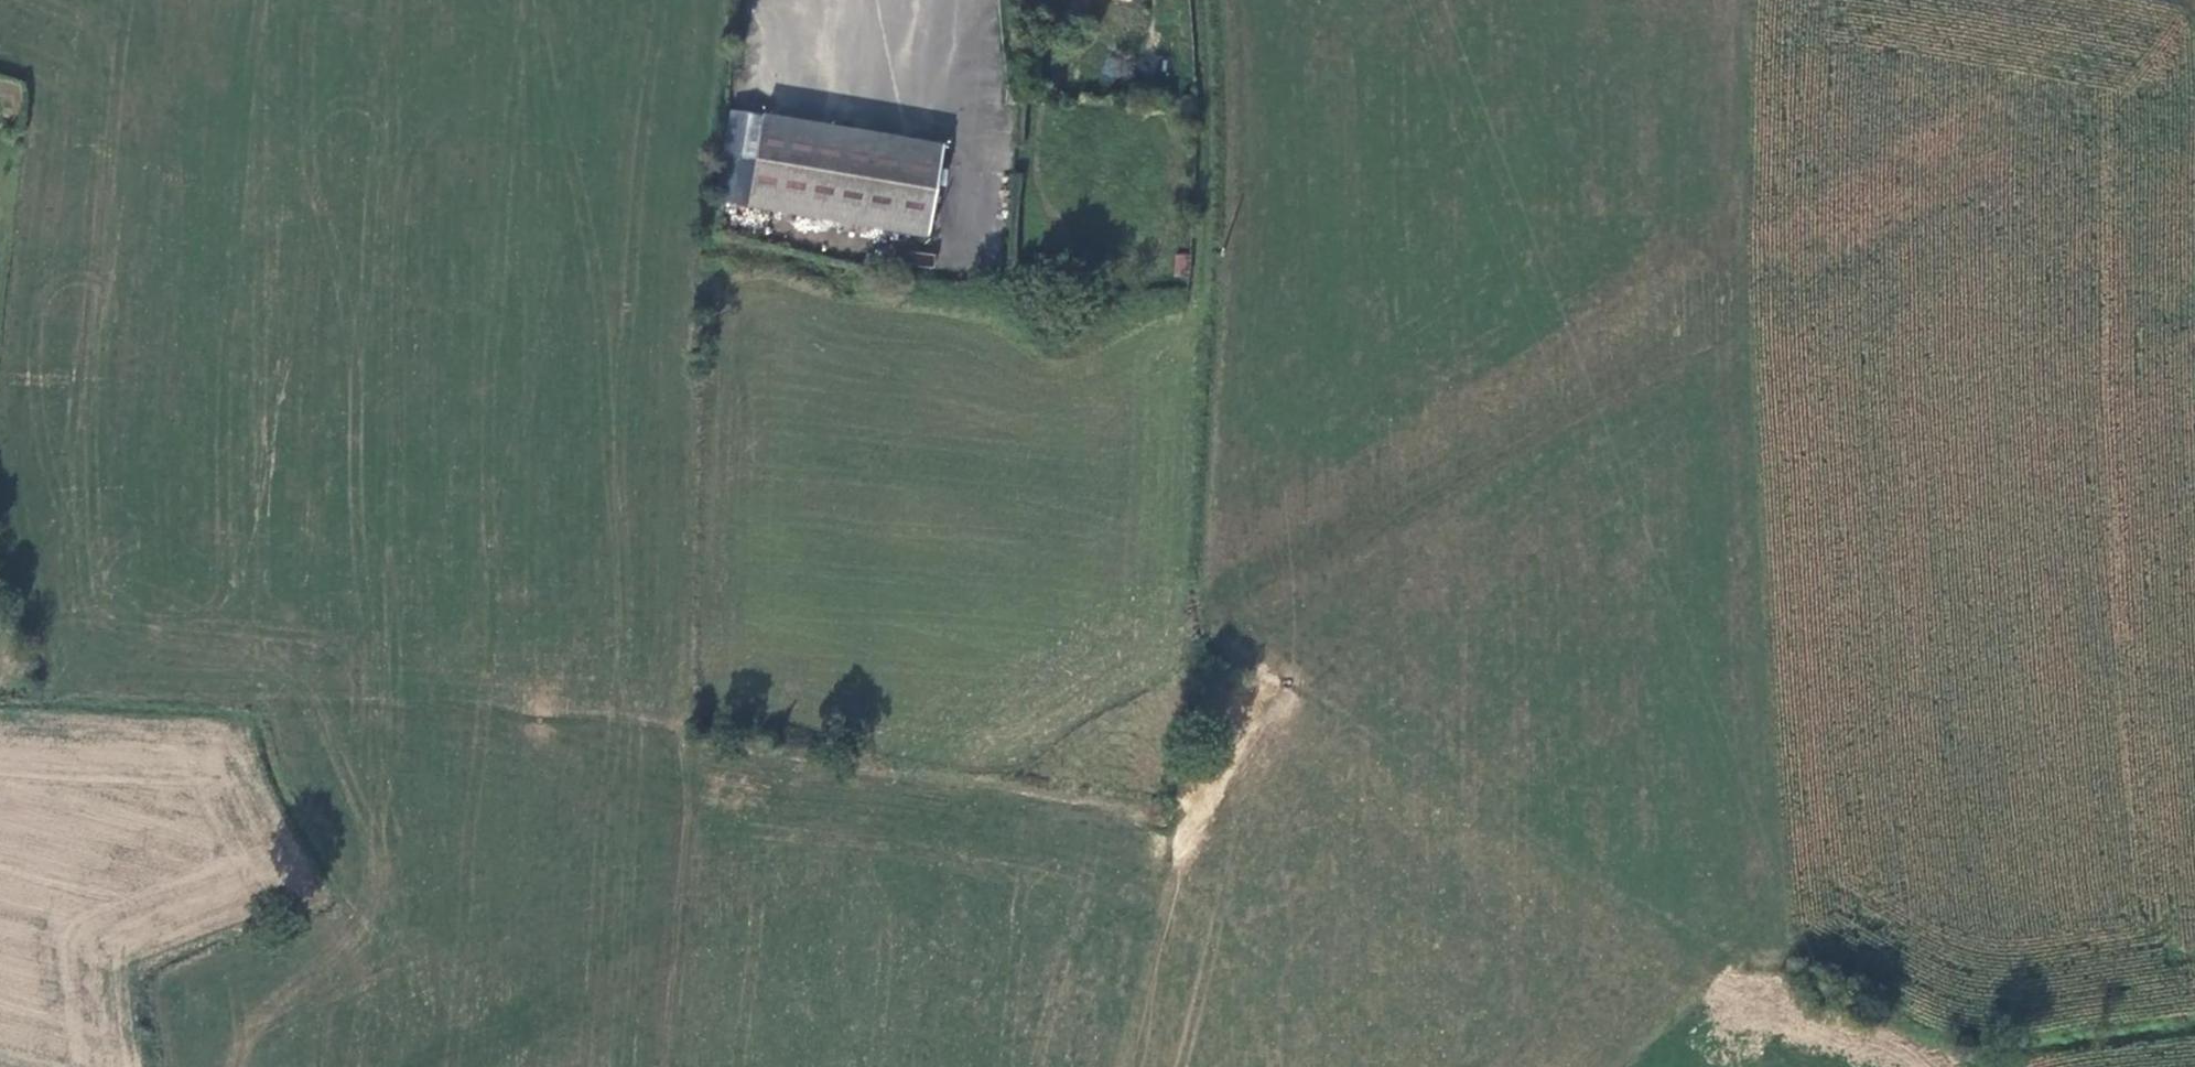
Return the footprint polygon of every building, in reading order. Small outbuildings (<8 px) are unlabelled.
[(1006,107),(1018,109),(1019,95),(1007,93),(1006,107)] [(762,115),(730,110),(724,157),(754,162),(747,208),(930,239),(942,164),(945,143),(763,112),(762,115)]
